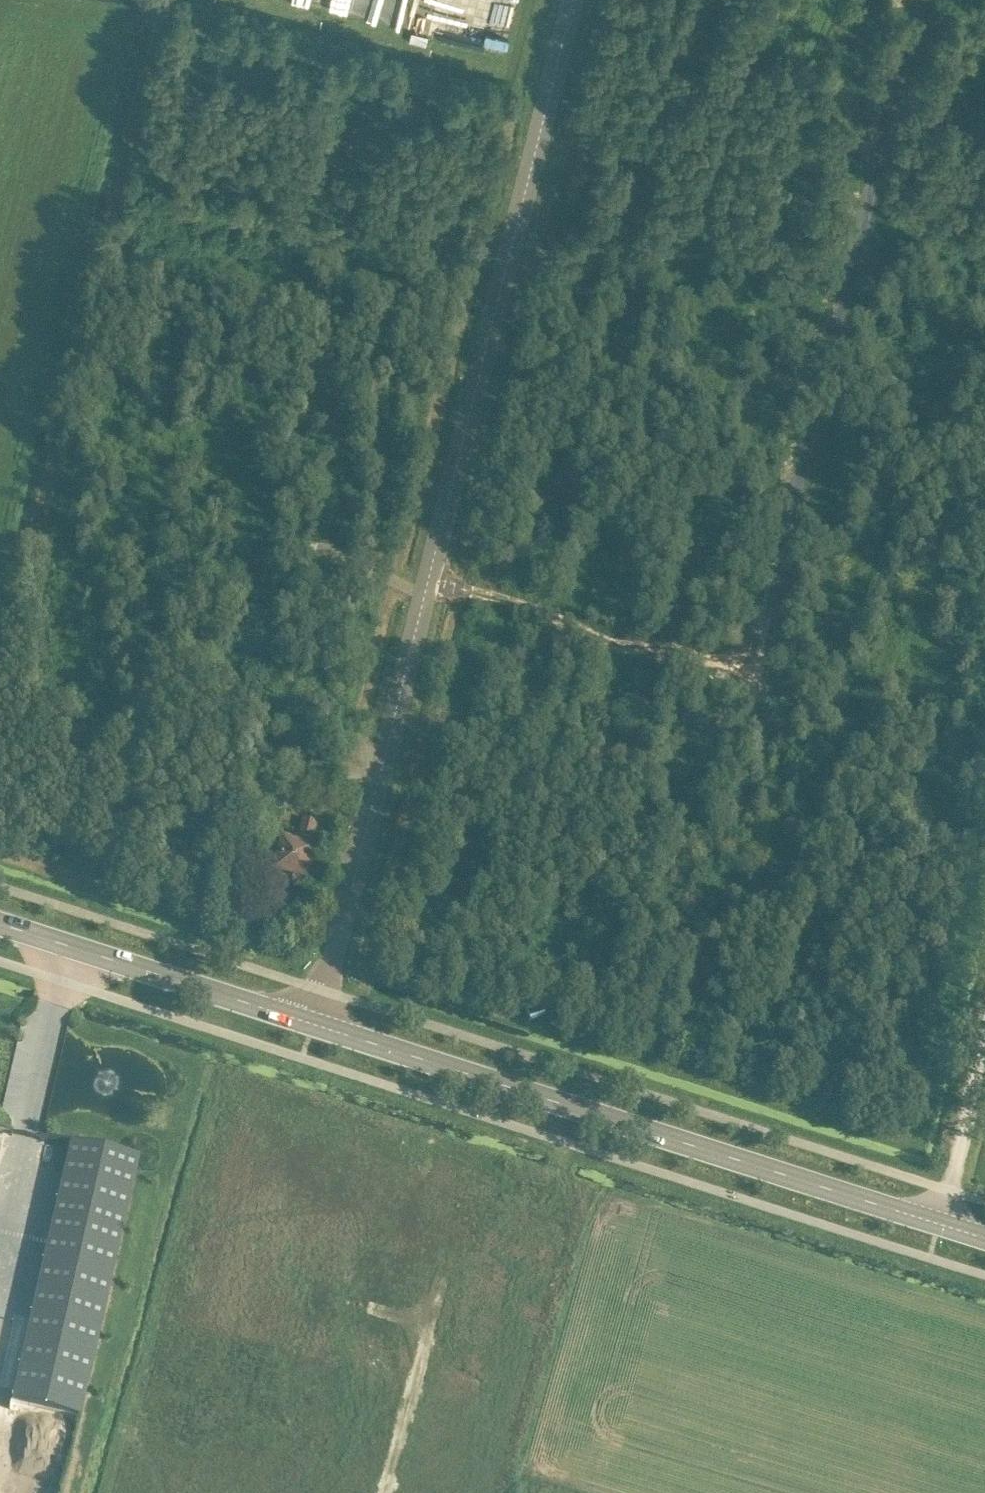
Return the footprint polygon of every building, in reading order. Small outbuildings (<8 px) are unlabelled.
[(327,8),(348,11),(350,0),(328,0),(327,8)] [(299,846),(284,842),(276,873),(307,881),(315,850),(311,849),(317,824),(305,821),(299,846)] [(73,1144),(14,1404),(82,1420),(141,1160),(73,1144)]
